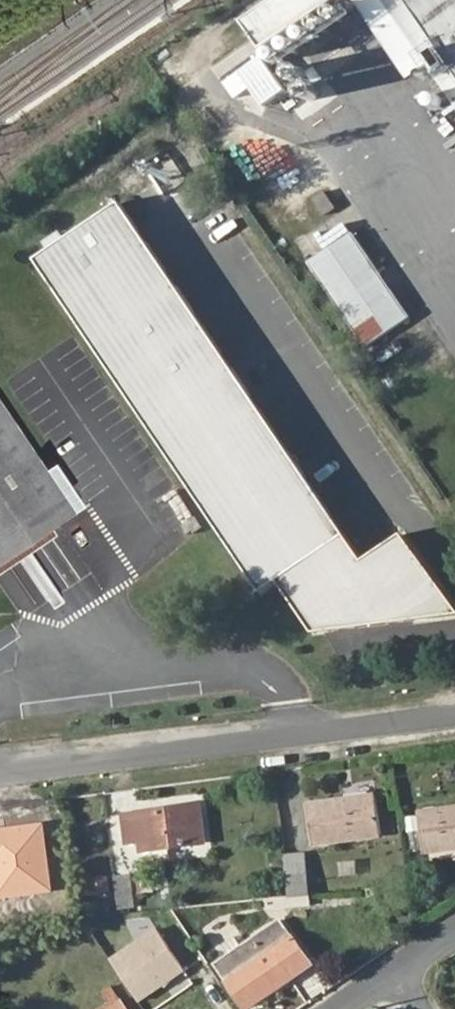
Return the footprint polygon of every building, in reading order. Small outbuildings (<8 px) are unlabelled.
[(255,40),(314,0),(271,0),(241,20),(255,40)] [(260,48),(332,0),(314,0),(255,40),(260,48)] [(454,69),(454,0),(408,0),(454,69)] [(346,23),(347,21),(347,20),(347,18),(347,16),(346,14),(345,13),(344,12),(342,11),(340,11),(338,11),(336,12),(335,13),(333,14),(333,16),(332,18),(332,20),(333,21),(334,23),(335,24),(337,25),(339,26),(341,26),(343,25),(344,24),(346,23)] [(327,36),(329,34),(330,33),(331,31),(331,29),(330,27),(329,25),(328,24),(327,23),(325,22),(323,22),(321,22),(319,23),(318,24),(317,26),(316,27),(315,29),(316,31),(316,33),(317,34),(319,36),(320,37),(322,37),(324,37),(326,37),(327,36)] [(315,42),(315,40),(315,38),(314,36),(313,35),(311,34),(309,33),(307,33),(306,33),(304,34),(302,35),(301,36),(300,38),(300,40),(300,42),(301,44),(302,45),(303,47),(305,48),(306,48),(308,48),(310,48),(312,47),(313,45),(314,44),(315,42)] [(299,55),(300,53),(300,51),(300,49),(299,48),(297,46),(296,45),(294,44),(292,44),(290,44),(289,45),(287,46),(286,48),(285,49),(285,51),(285,53),(285,55),(286,57),(288,58),(289,59),(291,59),(293,59),(295,59),(297,58),(298,57),(299,55)] [(284,65),(285,63),(285,61),(284,59),(283,57),(282,56),(281,55),(279,54),(277,54),(275,54),(273,55),(272,56),(271,57),(270,59),(269,61),(270,63),(270,65),(271,66),(273,68),(274,69),(276,69),(278,69),(280,69),(282,68),(283,66),(284,65)] [(120,203),(36,260),(262,592),(347,535),(120,203)] [(367,347),(409,318),(352,233),(309,262),(367,347)] [(74,510),(0,400),(0,560),(51,525),(74,510)] [(57,534),(51,525),(0,560),(0,571),(57,534)] [(317,841),(379,834),(374,796),(312,804),(317,841)] [(143,849),(205,841),(200,807),(125,816),(128,841),(141,839),(143,849)] [(418,813),(424,852),(454,848),(454,808),(418,813)] [(307,853),(286,855),(292,895),(311,893),(307,853)] [(121,907),(136,905),(133,874),(118,877),(121,907)] [(268,909),(312,904),(311,893),(292,895),(267,898),(268,909)] [(217,963),(248,1008),(313,964),(282,919),(243,946),(237,937),(226,944),(232,953),(217,963)] [(110,957),(142,1002),(188,969),(156,923),(110,957)]
